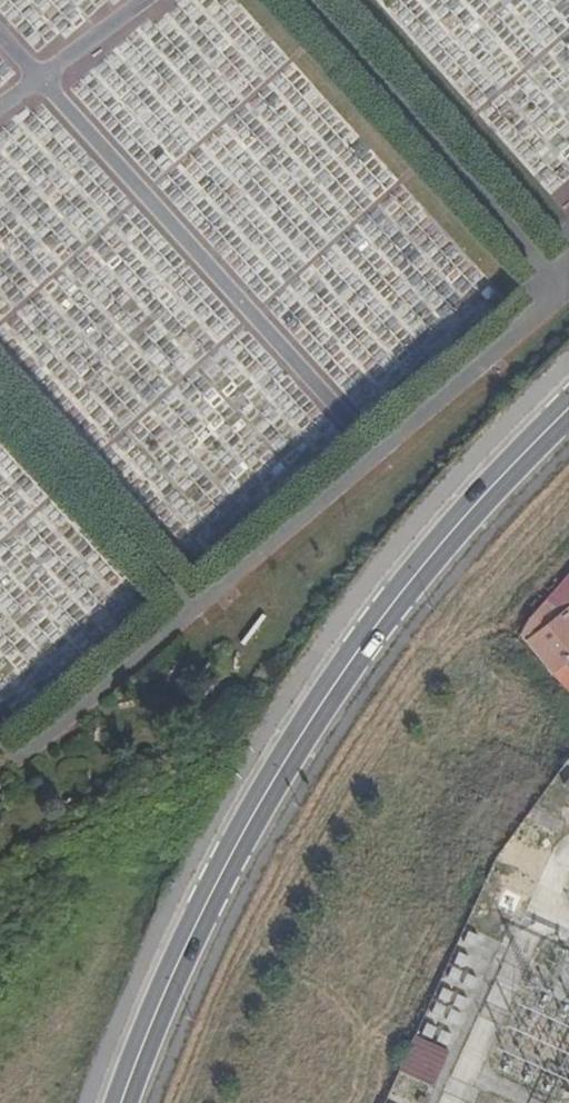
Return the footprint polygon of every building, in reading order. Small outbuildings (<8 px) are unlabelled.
[(536,620),(519,638),(553,673),(568,660),(568,633),(557,619),(551,624),(542,615),(536,620)] [(400,1067),(421,1076),(435,1082),(481,984),(500,942),(487,936),(462,924),(400,1067)]
